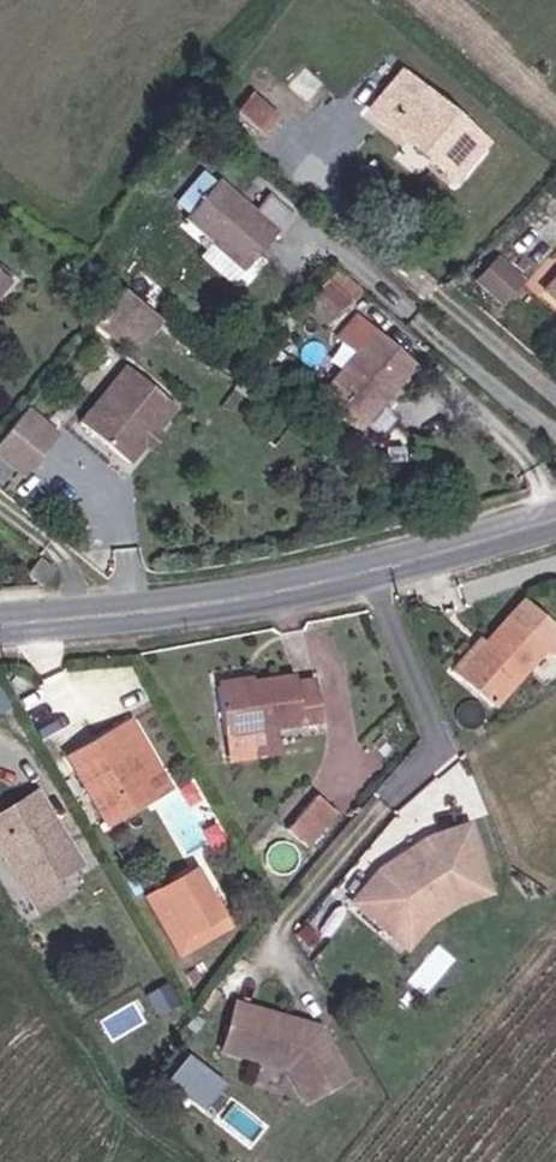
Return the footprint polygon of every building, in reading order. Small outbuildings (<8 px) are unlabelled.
[(367,111),(406,144),(411,137),(435,157),(429,163),(452,183),(485,143),(400,72),(367,111)] [(257,86),(234,106),(256,132),(279,113),(257,86)] [(406,144),(429,163),(435,157),(411,137),(406,144)] [(212,241),(244,269),(274,235),(279,239),(295,221),(266,196),(252,212),(215,180),(184,216),(212,241)] [(235,279),(244,269),(212,241),(203,251),(235,279)] [(494,257),(473,279),(501,305),(522,283),(494,257)] [(324,329),(358,288),(334,268),(301,309),(324,329)] [(545,291),(555,301),(555,278),(545,291)] [(124,290),(110,306),(147,334),(159,317),(124,290)] [(358,430),(396,384),(380,370),(394,353),(354,319),(338,337),(357,352),(319,397),(358,430)] [(411,367),(394,353),(380,370),(396,384),(411,367)] [(139,441),(150,428),(155,423),(159,427),(174,408),(126,368),(78,425),(126,466),(140,449),(136,445),(139,441)] [(0,435),(0,458),(26,476),(60,425),(23,400),(0,435)] [(158,435),(150,428),(139,441),(148,448),(158,435)] [(37,558),(26,571),(41,584),(52,570),(37,558)] [(39,587),(41,584),(26,571),(23,574),(39,587)] [(463,682),(491,707),(544,650),(555,661),(555,628),(525,600),(456,676),(463,682)] [(216,687),(222,734),(268,729),(320,722),(315,680),(295,683),(294,677),(216,687)] [(106,759),(78,775),(107,825),(150,800),(140,783),(157,773),(128,722),(95,741),(106,759)] [(268,729),(222,734),(224,750),(269,745),(268,729)] [(68,757),(78,775),(106,759),(95,741),(68,757)] [(157,773),(140,783),(150,800),(167,790),(157,773)] [(27,896),(52,880),(77,864),(31,793),(0,813),(0,856),(1,856),(27,896)] [(285,832),(306,850),(337,814),(315,796),(285,832)] [(379,872),(350,902),(388,939),(417,909),(441,891),(483,878),(466,827),(427,840),(379,872)] [(147,897),(159,917),(169,912),(183,937),(222,915),(196,870),(147,897)] [(417,909),(388,939),(401,951),(423,928),(456,905),(488,895),(483,878),(441,891),(417,909)] [(52,880),(27,896),(36,911),(61,895),(52,880)] [(229,928),(222,915),(183,937),(169,912),(159,917),(180,955),(229,928)] [(318,1027),(227,1008),(218,1057),(285,1069),(302,1102),(346,1078),(318,1027)]
